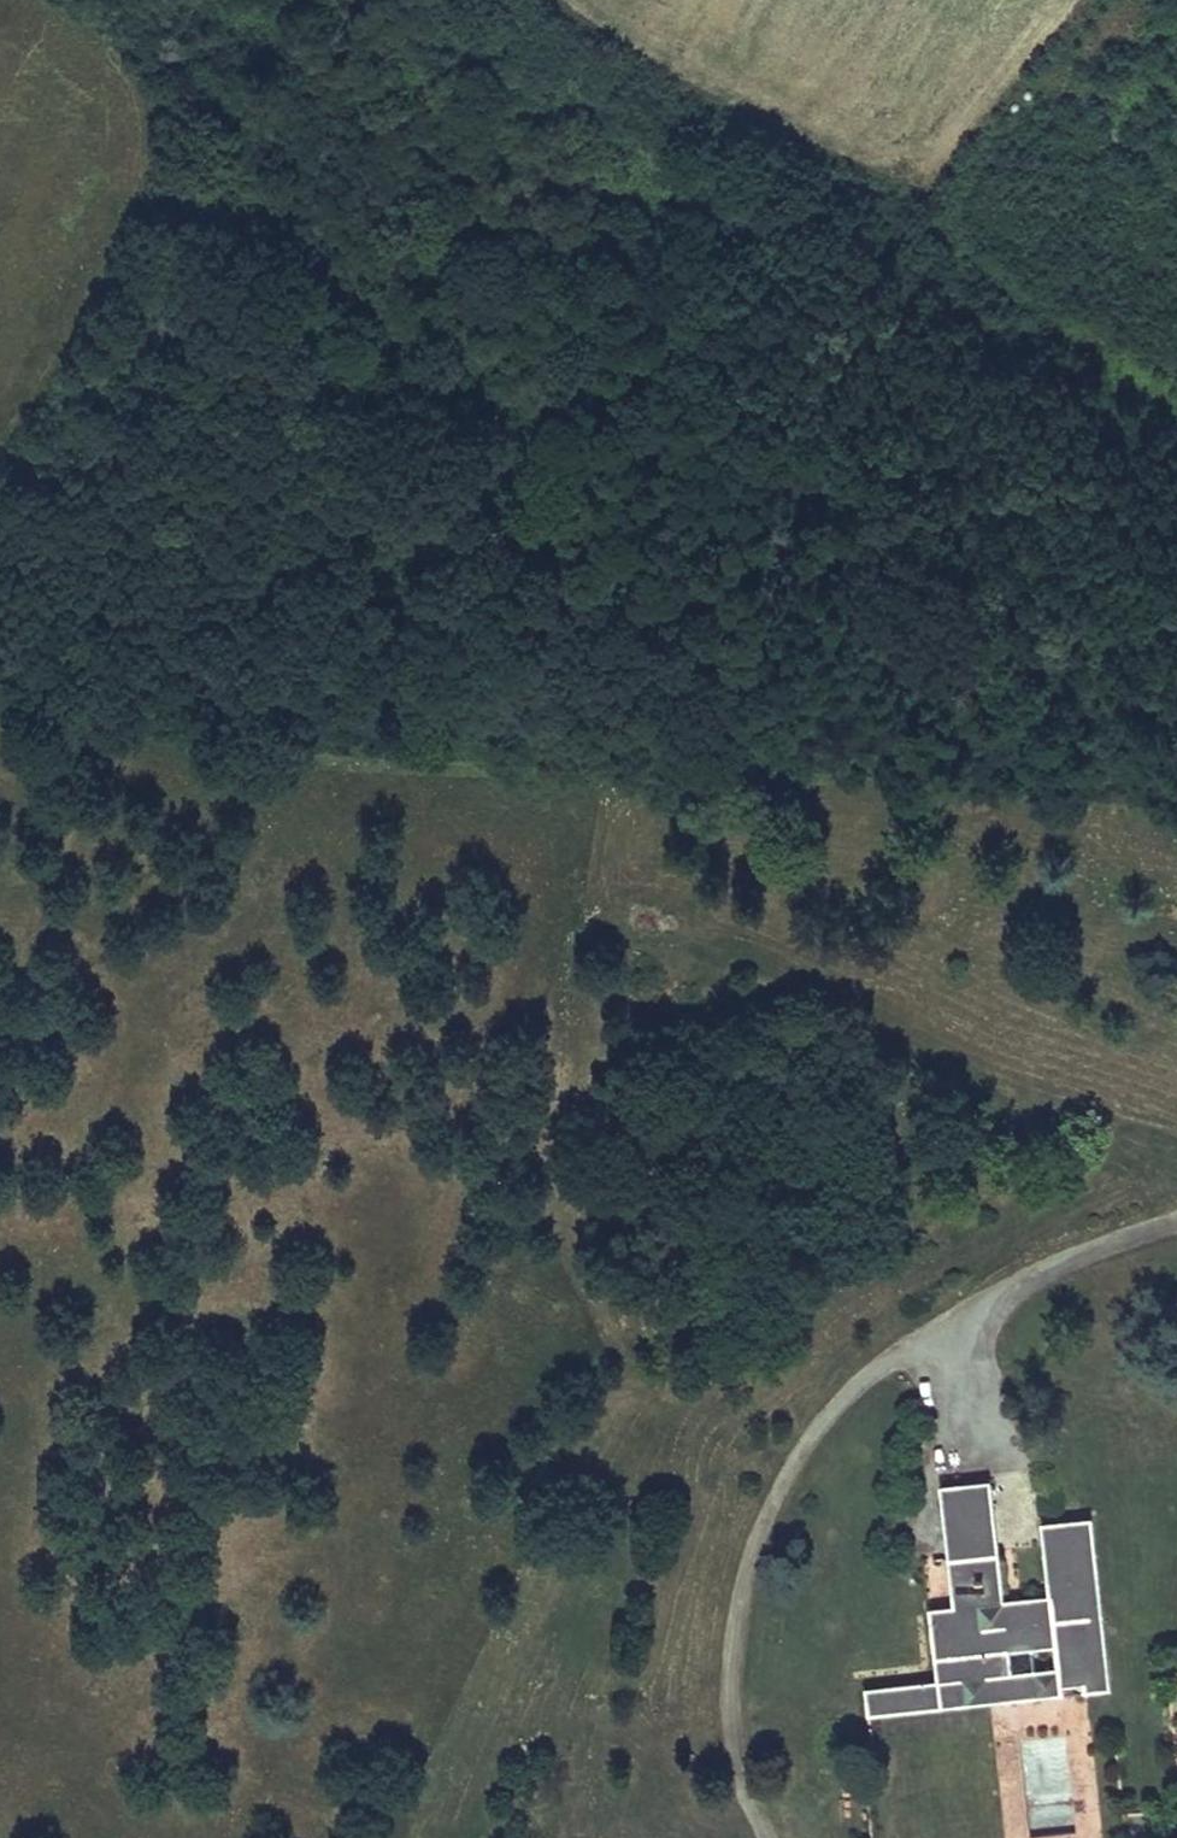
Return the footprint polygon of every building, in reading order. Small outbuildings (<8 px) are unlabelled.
[(1097,1639),(1083,1517),(1042,1522),(1050,1593),(1051,1605),(1004,1610),(1003,1598),(997,1599),(992,1551),(983,1479),(941,1484),(954,1605),(930,1607),(938,1679),(964,1676),(964,1678),(1012,1672),(1009,1641),(1033,1638),(1033,1634),(1054,1632),(1059,1679),(1096,1675),(1092,1639),(1097,1639)] [(998,1551),(990,1479),(983,1479),(992,1551),(998,1551)] [(1105,1638),(1092,1516),(1083,1517),(1097,1639),(1105,1638)] [(1003,1598),(998,1551),(992,1551),(997,1599),(1003,1598)] [(1051,1605),(1050,1593),(1003,1598),(1004,1610),(1051,1605)] [(1110,1685),(1105,1638),(1097,1639),(1092,1639),(1096,1675),(1059,1679),(1061,1691),(1110,1685)] [(967,1702),(964,1678),(964,1676),(938,1679),(866,1687),(869,1713),(967,1702)] [(1029,1836),(1022,1761),(998,1763),(1005,1837),(1101,1837),(1097,1801),(1077,1803),(1079,1831),(1029,1836)] [(1145,1829),(1144,1814),(1125,1816),(1127,1831),(1145,1829)] [(1145,1829),(1127,1831),(1128,1837),(1146,1837),(1145,1829)]
